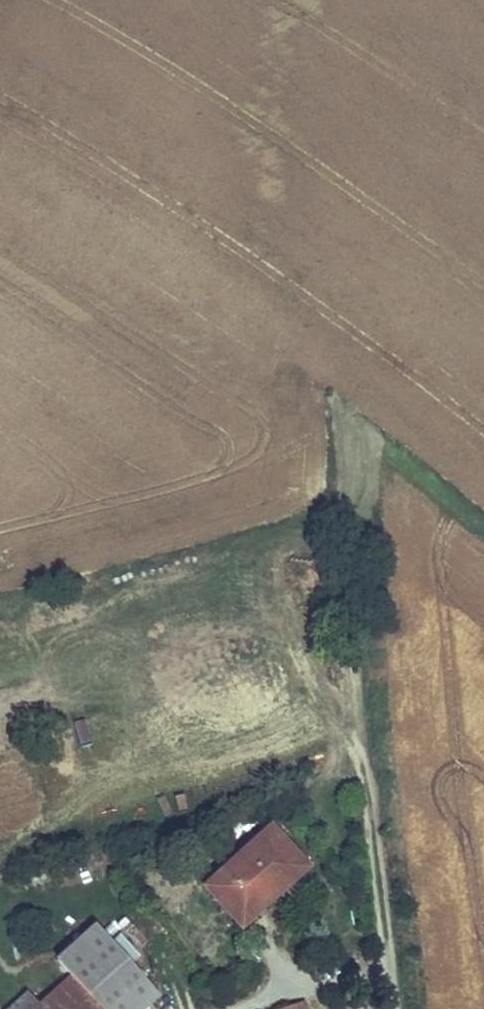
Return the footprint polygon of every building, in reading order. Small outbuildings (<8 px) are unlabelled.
[(320,877),(289,830),(217,877),(246,923),(320,877)] [(167,997),(101,929),(64,965),(80,981),(79,982),(80,982),(106,1008),(154,1008),(167,997)] [(16,1007),(18,1008),(52,1008),(68,994),(47,976),(16,1007)] [(80,982),(68,994),(52,1008),(106,1008),(80,982)]
